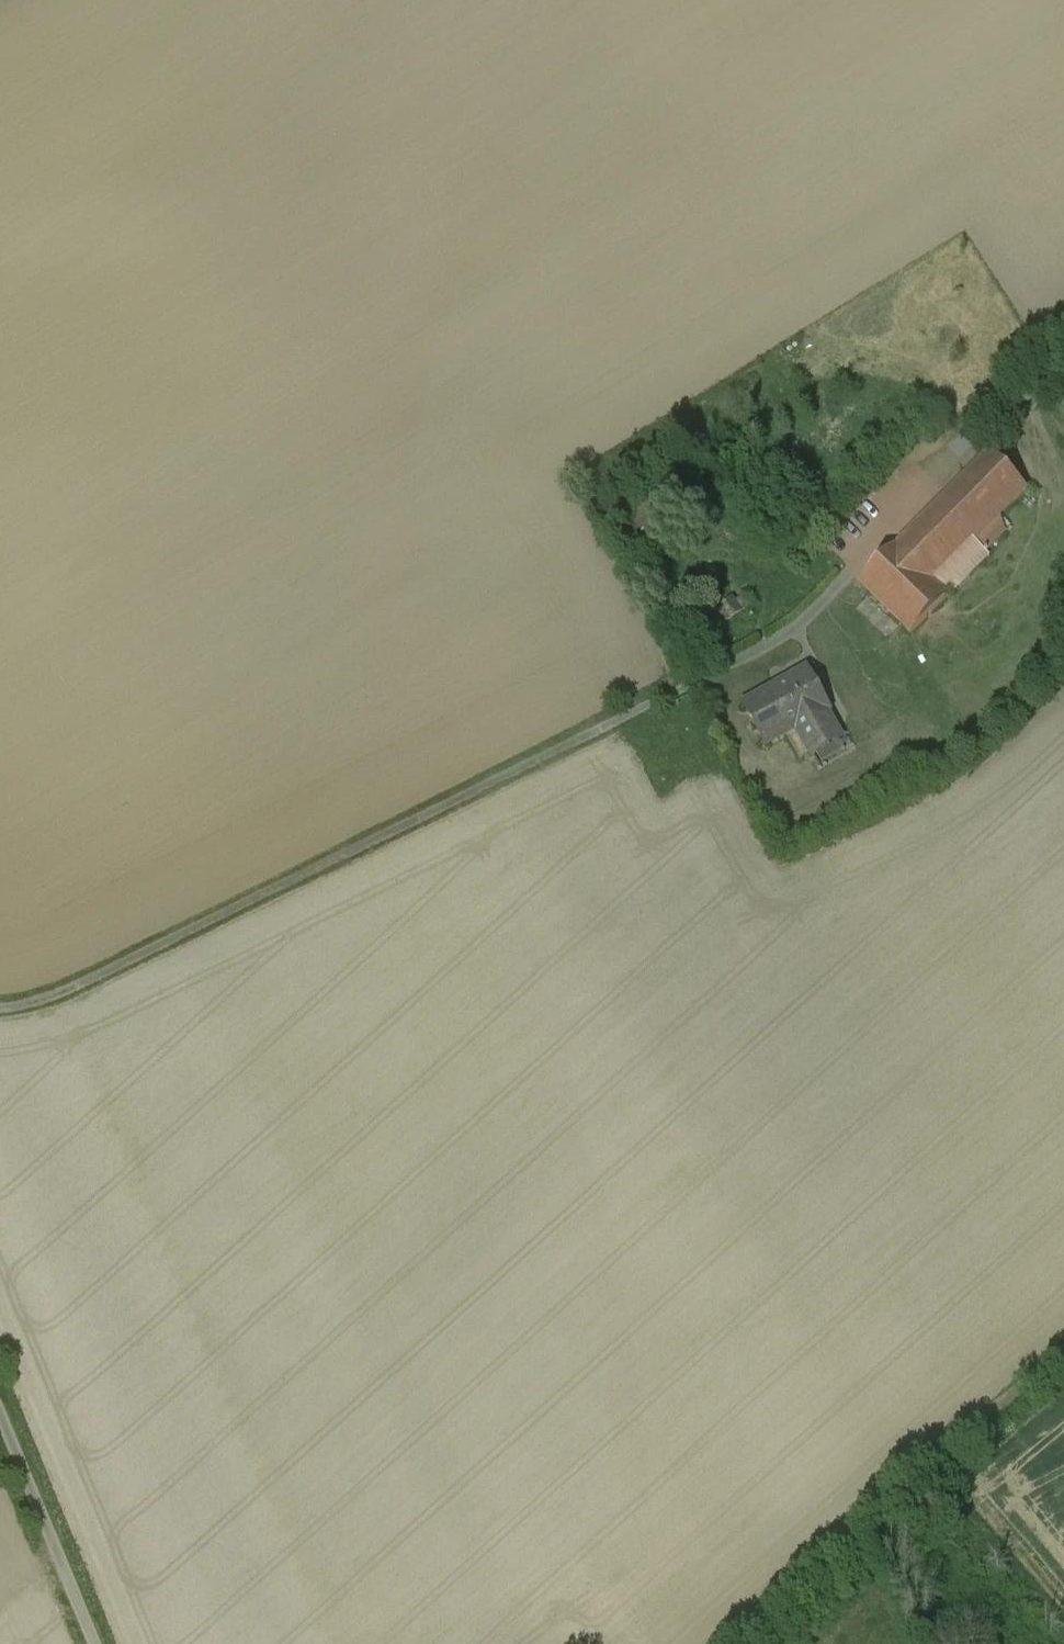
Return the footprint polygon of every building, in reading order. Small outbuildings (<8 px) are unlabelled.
[(990,453),(897,548),(935,585),(975,544),(1000,518),(1028,491),(990,453)] [(1019,466),(1018,469),(1019,471),(1020,473),(1022,474),(1024,474),(1027,474),(1028,472),(1030,470),(1030,468),(1029,466),(1028,464),(1026,463),(1024,463),(1022,463),(1020,464),(1019,466)] [(674,489),(637,517),(651,537),(688,509),(674,489)] [(1000,518),(975,544),(985,553),(1006,533),(1000,518)] [(975,544),(935,585),(948,597),(989,557),(985,553),(975,544)] [(935,585),(897,548),(861,585),(939,662),(941,660),(975,625),(965,614),(948,597),(935,585)] [(705,633),(752,607),(745,593),(698,620),(705,633)] [(705,658),(719,650),(710,636),(697,644),(705,658)] [(806,676),(772,695),(771,693),(746,707),(768,745),(798,729),(813,757),(841,741),(825,713),(828,712),(807,673),(805,674),(806,676)]
